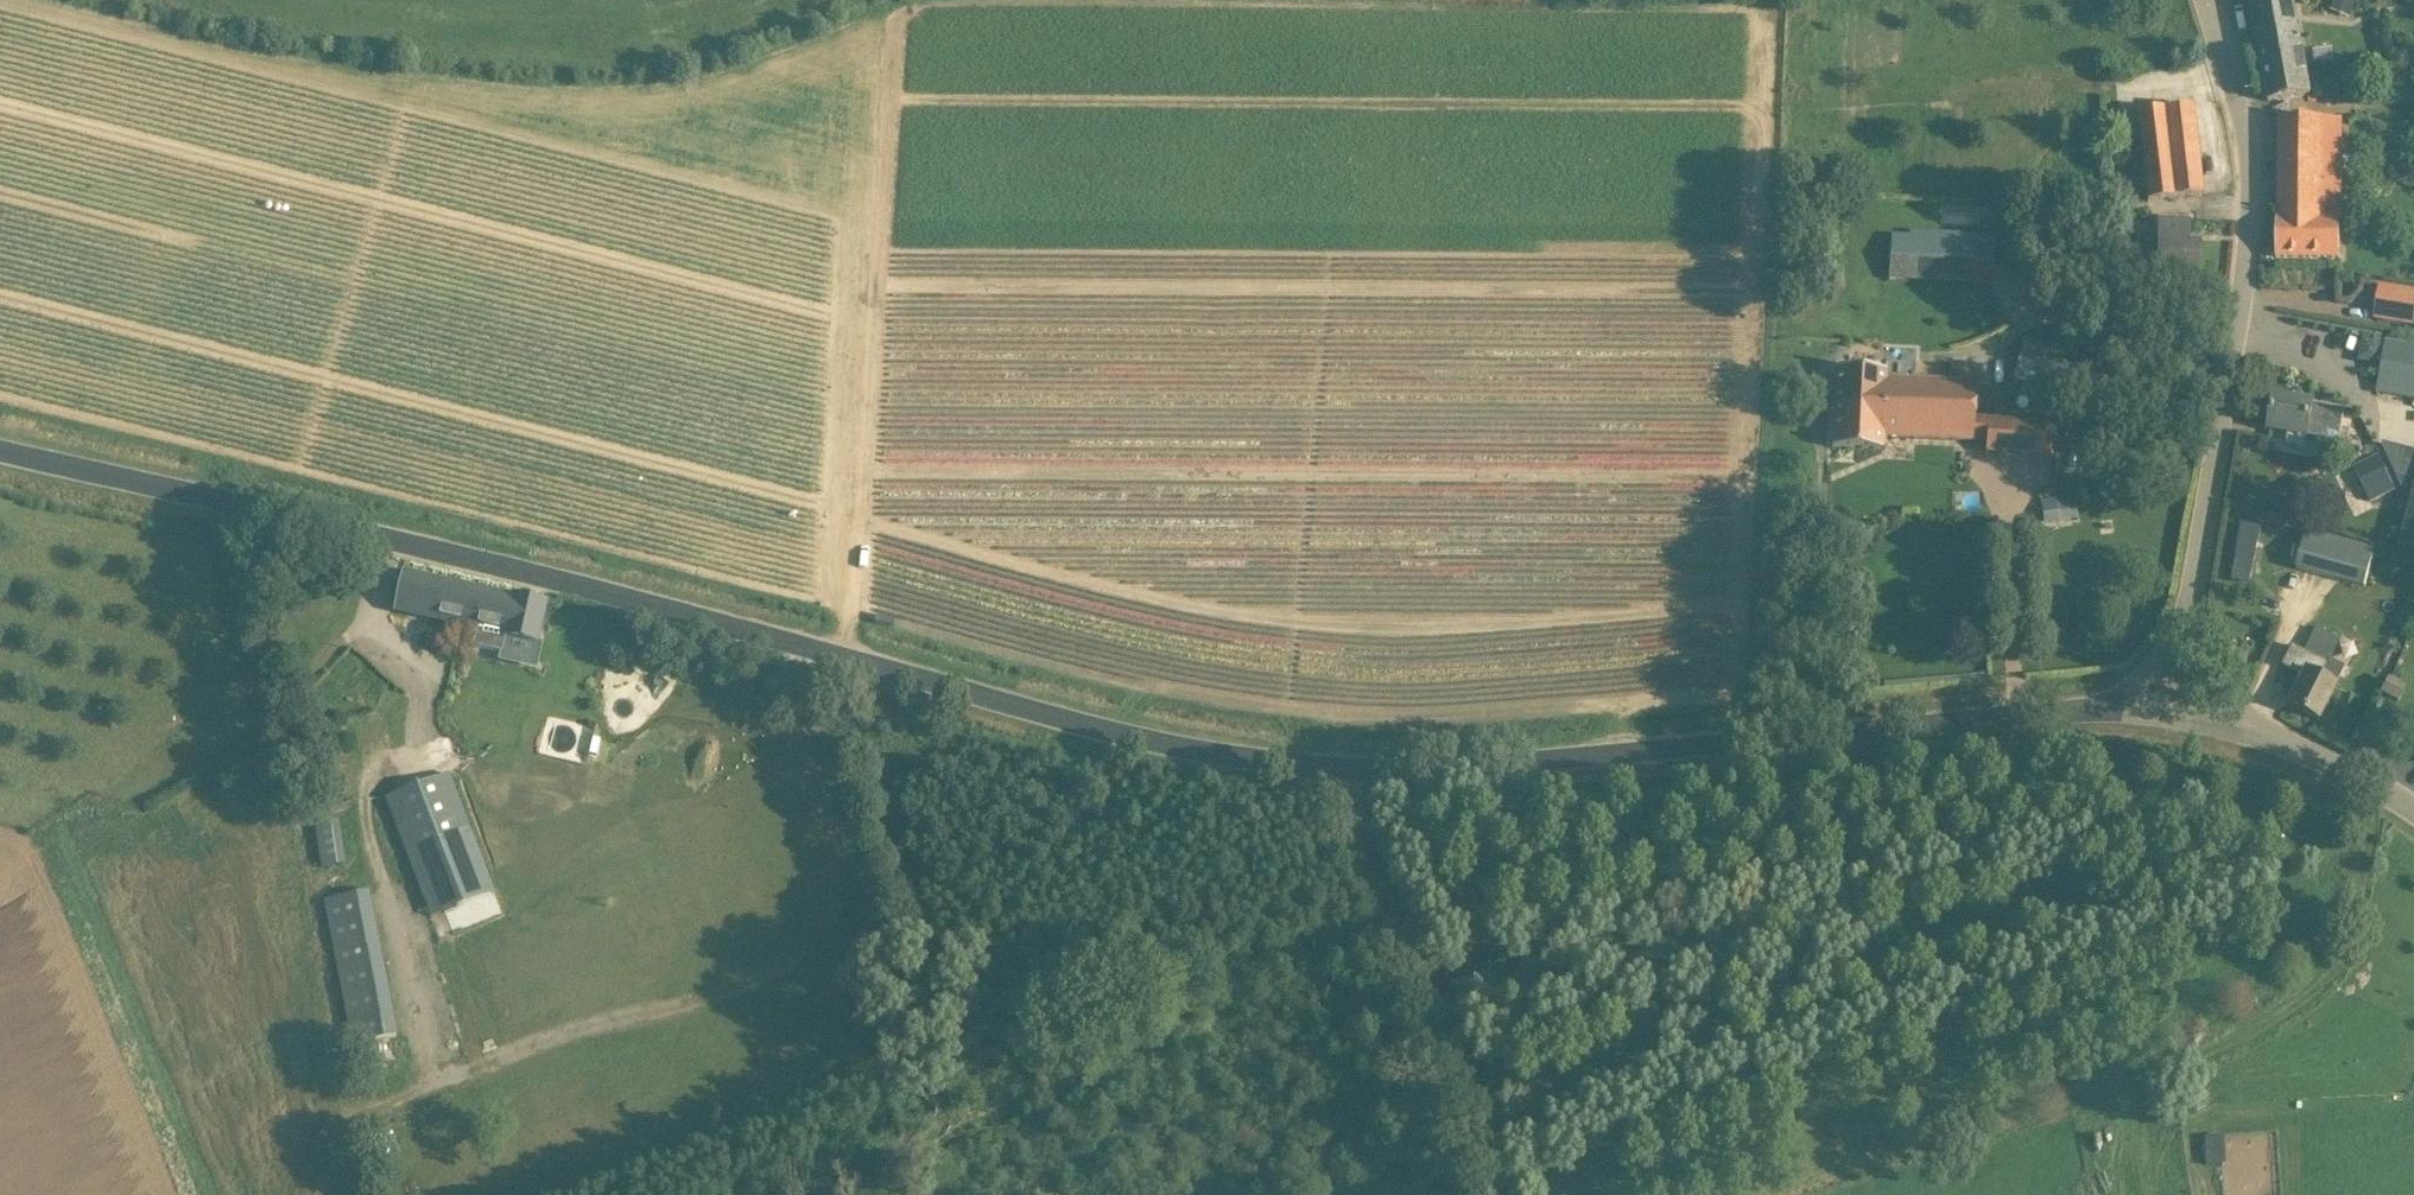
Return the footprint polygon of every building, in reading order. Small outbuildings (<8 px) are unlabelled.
[(2269,102),(2311,94),(2294,0),(2250,0),(2269,102)] [(2334,2),(2355,11),(2359,0),(2335,0),(2334,2)] [(2139,138),(2146,202),(2201,196),(2191,106),(2136,113),(2121,115),(2123,141),(2139,138)] [(2343,217),(2343,119),(2280,119),(2279,155),(2279,197),(2279,217),(2277,217),(2277,258),(2340,258),(2341,217),(2343,217)] [(2187,244),(2189,221),(2159,220),(2156,279),(2196,281),(2198,245),(2187,244)] [(1993,285),(1996,238),(1912,234),(1911,239),(1891,238),(1889,281),(1993,285)] [(2413,325),(2413,288),(2385,282),(2378,319),(2413,325)] [(2052,394),(2063,352),(2025,340),(2012,381),(2052,394)] [(2386,342),(2377,392),(2413,399),(2413,347),(2386,342)] [(1834,406),(1974,414),(1976,384),(1886,380),(1886,371),(1835,369),(1834,406)] [(2345,408),(2317,403),(2276,396),(2270,429),(2319,438),(2317,447),(2323,456),(2333,458),(2342,452),(2344,442),(2340,437),(2345,408)] [(1973,442),(1974,419),(1974,414),(1834,406),(1832,448),(1882,450),(1883,437),(1973,442)] [(1987,420),(1985,442),(1985,454),(2044,456),(2046,423),(1987,420)] [(2142,431),(2126,430),(2125,446),(2141,448),(2142,432),(2142,431)] [(2354,467),(2371,503),(2396,491),(2379,455),(2354,467)] [(2410,506),(2399,547),(2413,551),(2413,490),(2410,506)] [(2058,523),(2058,520),(2056,507),(2056,503),(2040,505),(2043,525),(2058,523)] [(2250,586),(2263,529),(2242,525),(2230,582),(2250,586)] [(2376,549),(2329,536),(2306,530),(2297,568),(2365,586),(2376,549)] [(505,639),(537,646),(546,604),(513,597),(513,598),(480,590),(404,574),(396,610),(403,612),(464,627),(477,630),(473,645),(502,651),(505,639)] [(2328,664),(2322,661),(2291,646),(2281,666),(2302,676),(2287,705),(2318,720),(2335,685),(2321,678),(2328,664)] [(2397,701),(2404,688),(2388,680),(2382,693),(2397,701)] [(533,1026),(514,974),(524,970),(449,774),(385,798),(460,995),(464,993),(484,1045),(533,1026)] [(401,1038),(375,892),(326,901),(352,1047),(401,1038)] [(2221,1165),(2220,1136),(2204,1137),(2206,1166),(2221,1165)]
